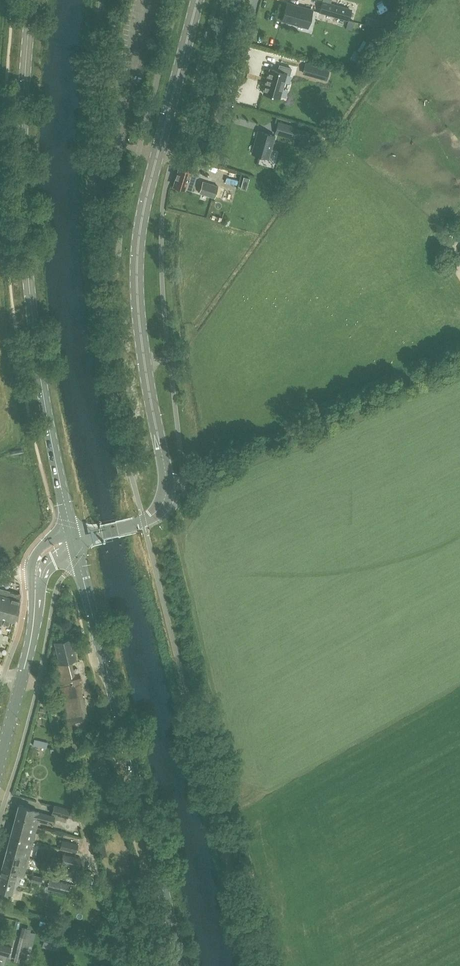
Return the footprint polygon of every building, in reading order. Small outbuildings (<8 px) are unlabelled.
[(319,12),(339,17),(348,20),(351,11),(342,8),(331,5),(323,2),(322,2),(319,12)] [(287,3),(282,20),(307,27),(312,10),(287,3)] [(353,38),(363,44),(368,35),(359,29),(353,38)] [(303,73),(326,79),(329,69),(306,63),(303,73)] [(337,64),(328,67),(331,75),(339,73),(337,64)] [(270,69),(263,93),(280,98),(286,74),(289,75),(291,68),(280,65),(278,71),(270,69)] [(276,128),(275,133),(293,139),(297,127),(279,121),(276,128)] [(258,131),(252,153),(268,158),(275,135),(258,131)] [(192,190),(197,172),(191,170),(191,169),(179,165),(173,185),(185,189),(185,188),(192,190)] [(215,198),(218,186),(203,180),(199,193),(215,198)] [(0,589),(0,617),(14,620),(19,600),(20,594),(0,589)] [(13,631),(5,629),(0,644),(0,649),(7,651),(13,631)] [(57,685),(76,680),(79,679),(81,679),(79,673),(75,674),(72,661),(77,660),(72,638),(54,642),(60,664),(53,666),(57,685)] [(67,726),(68,726),(72,725),(75,724),(74,722),(85,719),(88,718),(87,713),(79,679),(76,680),(57,685),(67,726)] [(86,724),(85,719),(74,722),(75,724),(76,728),(79,728),(79,726),(86,724)] [(44,735),(43,742),(51,743),(52,736),(44,735)] [(68,818),(70,808),(54,804),(51,813),(68,818)] [(15,818),(37,823),(38,820),(50,824),(53,823),(55,816),(40,812),(34,810),(34,809),(18,805),(15,818)] [(10,834),(33,840),(37,823),(15,818),(10,834)] [(6,850),(29,855),(33,840),(10,834),(6,850)] [(60,848),(76,852),(78,843),(62,839),(60,848)] [(29,855),(6,850),(2,866),(17,870),(18,866),(25,868),(29,855)] [(63,853),(61,859),(62,859),(61,864),(79,868),(81,858),(63,853)] [(2,866),(0,875),(0,889),(12,892),(17,873),(24,875),(25,868),(18,866),(17,870),(2,866)] [(31,881),(40,883),(41,884),(43,877),(32,874),(31,881)] [(77,876),(75,884),(88,887),(89,879),(77,876)] [(47,889),(68,894),(70,884),(50,879),(47,889)] [(16,960),(23,962),(29,938),(22,936),(16,960)] [(9,956),(11,947),(0,943),(0,953),(9,956)]
